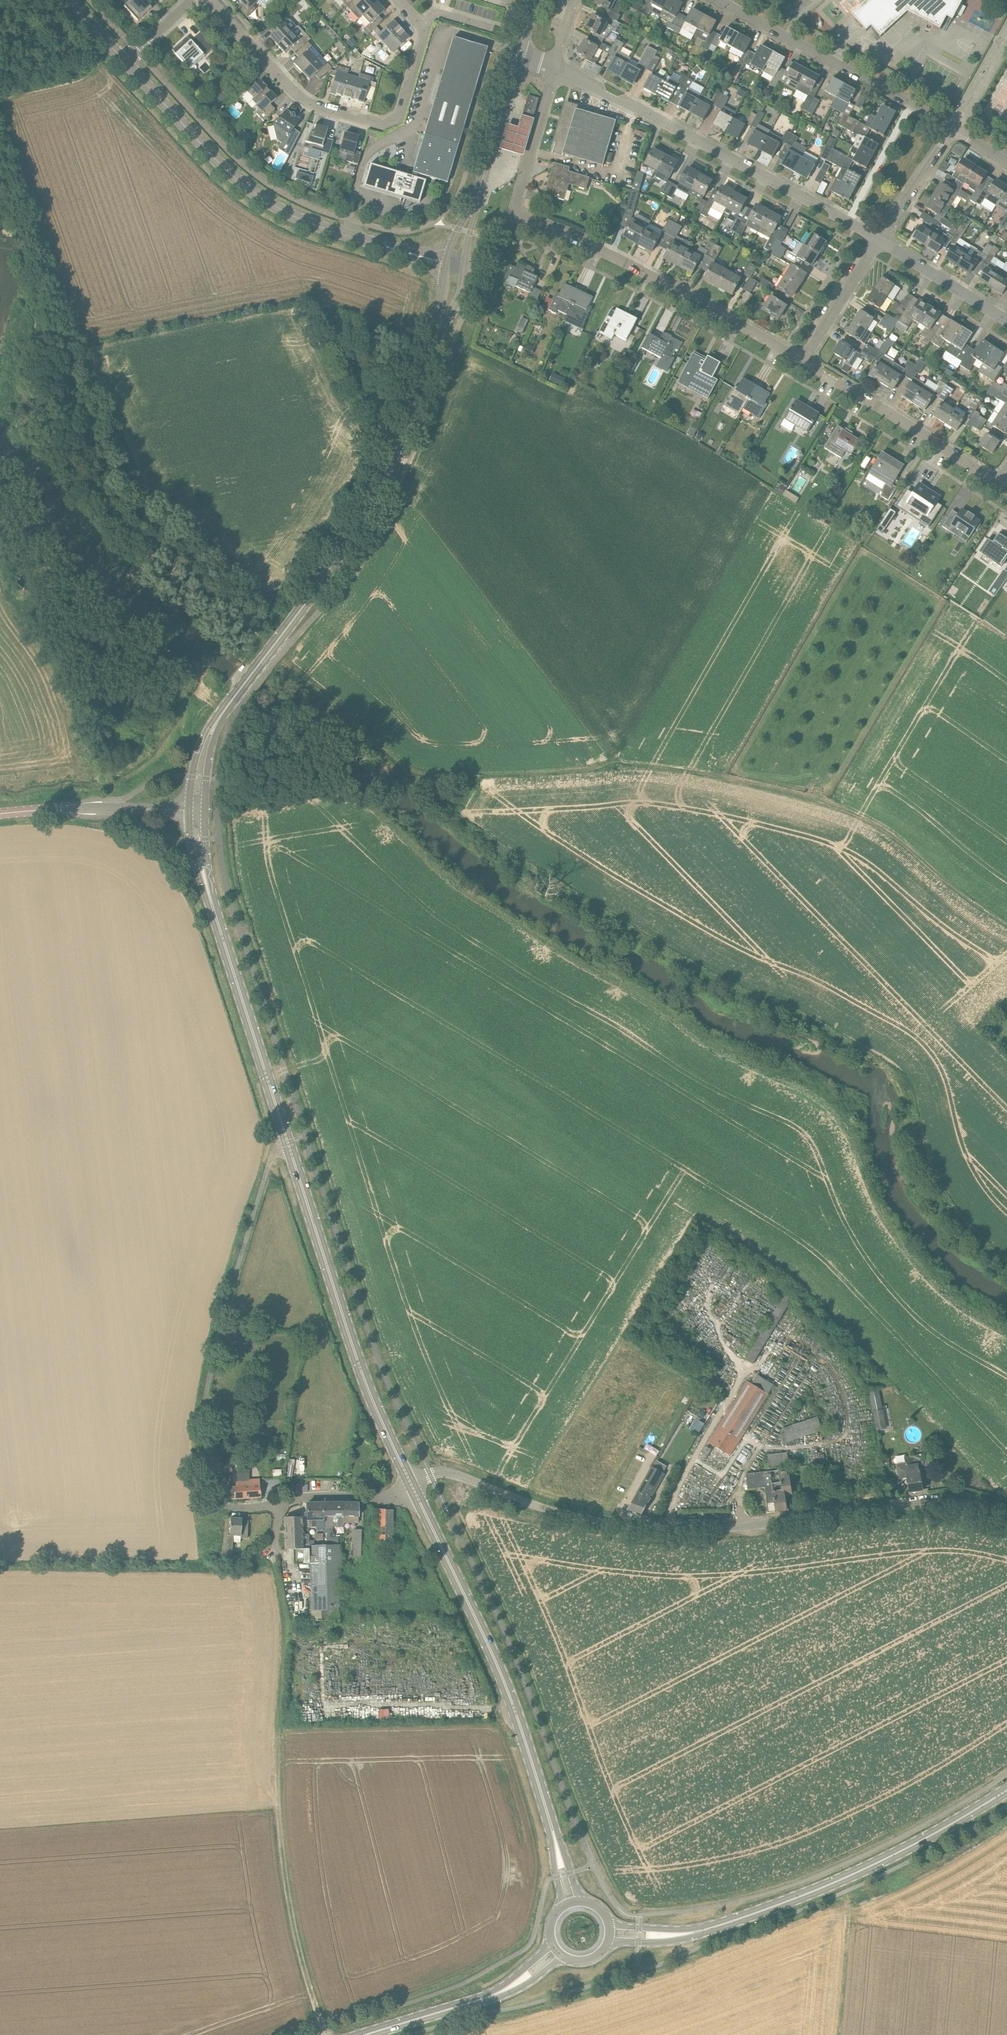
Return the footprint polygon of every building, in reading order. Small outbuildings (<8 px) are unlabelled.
[(152,9),(145,1),(147,0),(132,0),(124,7),(138,22),(152,9)] [(252,6),(257,1),(256,0),(239,0),(243,4),(239,7),(238,8),(247,17),(256,9),(252,6)] [(374,0),(363,0),(361,2),(359,0),(353,0),(346,6),(358,20),(362,16),(377,3),(374,0)] [(595,4),(605,10),(602,14),(614,21),(617,22),(621,16),(618,15),(621,10),(621,9),(624,3),(618,0),(597,0),(595,4)] [(644,7),(632,0),(631,0),(628,6),(640,13),(644,7)] [(644,7),(640,13),(648,17),(651,11),(660,16),(663,11),(669,0),(647,0),(644,7)] [(675,0),(669,0),(663,11),(675,17),(669,28),(674,31),(682,15),(678,13),(683,4),(682,3),(682,4),(675,0)] [(852,15),(862,27),(867,22),(881,37),(908,12),(940,30),(950,12),(956,15),(963,1),(962,0),(868,0),(852,15)] [(380,23),(376,19),(384,11),(377,3),(362,16),(370,24),(366,28),(371,33),(373,31),(383,21),(380,23)] [(694,35),(704,16),(692,9),(693,9),(692,9),(687,18),(682,15),(674,31),(679,34),(682,29),(694,35)] [(295,29),(288,21),(283,15),(271,27),(271,28),(274,25),(278,30),(270,37),(277,45),(295,29)] [(607,24),(592,16),(586,28),(601,36),(605,39),(612,31),(619,35),(624,26),(617,22),(614,21),(612,26),(608,24),(607,24)] [(716,22),(704,16),(694,35),(701,40),(704,34),(708,36),(705,42),(702,48),(708,51),(710,48),(717,34),(712,31),(717,22),(716,22)] [(385,44),(401,29),(393,21),(381,32),(377,28),(384,21),(383,21),(373,31),(385,44)] [(308,42),(310,40),(298,27),(295,29),(277,45),(285,54),(293,46),(297,51),(295,53),(295,54),(308,42)] [(732,48),(739,34),(727,28),(727,27),(722,36),(717,34),(710,48),(714,50),(715,47),(717,48),(720,42),(732,48)] [(397,58),(401,54),(397,49),(409,38),(401,29),(385,44),(397,58)] [(214,47),(200,32),(191,41),(187,37),(172,50),(188,68),(203,55),(204,56),(214,47)] [(751,41),(739,34),(732,48),(743,54),(735,70),(740,73),(743,67),(744,67),(751,52),(746,50),(751,40),(751,41)] [(447,183),(458,145),(487,48),(453,38),(413,172),(407,170),(406,171),(408,171),(407,175),(370,164),(366,176),(367,176),(364,185),(369,186),(369,187),(401,197),(402,193),(406,195),(407,195),(419,202),(426,177),(447,183)] [(620,79),(630,60),(631,58),(620,52),(624,44),(616,39),(611,48),(608,54),(614,57),(606,72),(620,79)] [(595,65),(598,59),(594,57),(598,48),(585,40),(578,53),(585,57),(584,59),(595,65)] [(316,58),(309,50),(312,47),(308,42),(295,54),(298,52),(302,56),(294,64),(302,72),(316,58)] [(608,54),(611,48),(602,43),(599,49),(608,54)] [(766,66),(773,53),(761,46),(761,45),(756,55),(751,52),(744,67),(746,68),(747,66),(750,67),(751,65),(763,72),(766,66)] [(647,70),(653,59),(657,51),(648,46),(639,64),(630,60),(620,79),(633,86),(641,71),(642,67),(647,70)] [(355,60),(360,55),(357,51),(352,56),(355,60)] [(784,59),(773,53),(766,66),(777,72),(770,86),(776,88),(779,81),(780,81),(786,70),(781,68),(785,59),(785,58),(784,59)] [(324,67),(316,58),(302,72),(309,80),(318,73),(322,77),(319,80),(320,80),(330,71),(330,70),(331,70),(333,69),(328,63),(324,67)] [(653,73),(658,62),(653,59),(647,70),(653,73)] [(798,89),(807,71),(795,64),(790,73),(786,70),(780,81),(785,84),(785,82),(798,89)] [(695,74),(700,70),(697,66),(692,71),(695,74)] [(348,75),(331,70),(330,70),(330,71),(329,75),(335,77),(330,93),(342,96),(348,75)] [(801,109),(807,112),(814,98),(819,89),(815,86),(819,77),(819,76),(818,77),(807,71),(798,89),(809,95),(801,109)] [(681,77),(674,73),(668,83),(664,81),(657,94),(669,101),(668,103),(675,90),(680,93),(688,78),(682,75),(681,77)] [(352,100),(358,78),(348,75),(342,96),(345,97),(344,100),(348,101),(349,99),(352,100)] [(657,94),(664,81),(651,75),(643,89),(644,90),(645,88),(657,94)] [(844,85),(832,79),(833,78),(833,77),(829,84),(828,83),(827,85),(828,85),(822,96),(834,103),(832,106),(833,106),(844,85)] [(375,88),(376,83),(358,78),(352,100),(364,103),(368,86),(375,88)] [(691,113),(701,95),(689,89),(693,81),(688,78),(680,93),(684,95),(678,108),(679,106),(691,113)] [(264,122),(274,111),(270,106),(276,99),(260,81),(257,84),(250,84),(249,90),(248,92),(254,99),(252,101),(256,105),(260,110),(257,114),(264,122)] [(855,91),(845,86),(844,85),(833,106),(844,112),(852,98),(853,97),(853,96),(856,90),(855,89),(855,91)] [(742,98),(745,92),(739,89),(736,95),(742,98)] [(209,110),(225,95),(221,91),(205,106),(209,110)] [(736,113),(724,106),(729,98),(727,97),(729,93),(725,91),(723,95),(717,107),(721,110),(720,112),(712,126),(713,127),(714,125),(726,131),(736,113)] [(710,104),(717,107),(723,95),(717,92),(712,100),(701,94),(701,95),(691,113),(703,119),(702,121),(703,121),(711,107),(709,106),(710,104)] [(527,95),(521,115),(530,118),(531,119),(537,98),(527,95)] [(859,113),(866,99),(860,97),(853,110),(859,113)] [(820,101),(814,98),(807,112),(812,115),(820,101)] [(610,164),(613,154),(607,152),(617,121),(577,109),(578,106),(568,103),(552,153),(563,156),(564,155),(603,166),(604,162),(610,164)] [(889,109),(883,106),(876,118),(889,125),(895,113),(897,114),(897,113),(891,110),(891,109),(889,108),(889,109)] [(290,114),(286,111),(280,119),(278,119),(274,125),(274,127),(280,131),(278,135),(279,137),(283,140),(277,148),(288,156),(293,147),(300,134),(294,129),(299,121),(295,117),(294,113),(290,114)] [(770,132),(771,131),(759,125),(764,114),(759,111),(757,115),(751,126),(756,129),(747,145),(748,144),(760,150),(770,132)] [(751,126),(757,115),(752,112),(746,123),(751,126)] [(737,140),(745,125),(733,119),(736,113),(726,131),(738,138),(737,140)] [(843,128),(846,122),(849,116),(844,113),(838,125),(843,128)] [(849,116),(846,122),(856,128),(860,122),(849,116)] [(505,153),(522,158),(533,121),(520,117),(517,130),(511,128),(506,127),(498,152),(505,153)] [(876,118),(871,128),(870,129),(876,132),(876,133),(877,134),(878,133),(884,137),(885,136),(883,135),(889,125),(876,118)] [(853,133),(856,128),(846,122),(843,128),(853,133)] [(329,155),(333,141),(325,138),(328,129),(314,125),(305,142),(310,144),(309,149),(329,155)] [(786,145),(792,134),(786,131),(782,139),(770,132),(760,150),(772,157),(771,158),(772,159),(780,144),(781,142),(786,145)] [(358,165),(361,153),(355,151),(359,137),(344,133),(339,152),(347,154),(345,161),(358,165)] [(798,137),(792,134),(786,145),(790,147),(782,162),(789,165),(787,168),(795,172),(802,158),(807,148),(802,146),(799,147),(795,144),(798,137)] [(826,161),(829,155),(832,150),(830,149),(835,141),(829,137),(819,157),(826,161)] [(871,142),(865,138),(858,149),(872,157),(878,146),(879,147),(879,146),(873,143),(873,142),(871,141),(871,142)] [(856,155),(853,161),(853,162),(859,165),(858,166),(860,167),(860,166),(867,169),(866,168),(872,157),(858,149),(853,147),(850,152),(856,155)] [(657,172),(666,156),(654,150),(654,149),(645,165),(650,168),(647,173),(652,176),(655,171),(657,172)] [(832,150),(829,155),(839,160),(842,155),(832,149),(832,150)] [(839,160),(829,155),(826,161),(836,166),(839,160)] [(677,163),(666,156),(657,172),(655,176),(666,183),(661,193),(667,196),(673,184),(668,181),(669,178),(678,162),(677,162),(677,163)] [(809,176),(815,165),(802,158),(795,172),(801,176),(803,173),(809,176)] [(968,180),(975,167),(963,159),(952,177),(947,174),(944,179),(961,190),(962,189),(963,188),(964,185),(963,185),(967,179),(968,180)] [(944,160),(940,167),(944,171),(949,163),(944,160)] [(824,163),(820,170),(826,174),(830,166),(824,163)] [(586,190),(590,178),(569,172),(570,168),(555,164),(545,194),(564,200),(569,184),(586,190)] [(642,181),(644,168),(638,166),(635,179),(642,181)] [(975,167),(968,180),(979,187),(987,175),(975,167)] [(692,190),(700,175),(688,169),(689,168),(688,168),(680,184),(679,184),(678,186),(673,184),(667,196),(672,199),(677,189),(689,196),(690,194),(692,190)] [(854,174),(848,171),(842,168),(836,179),(855,189),(860,178),(862,179),(862,178),(856,175),(856,174),(854,173),(854,174)] [(820,184),(826,174),(820,170),(815,181),(820,184)] [(295,179),(311,183),(313,177),(297,172),(295,179)] [(700,175),(692,190),(704,197),(712,181),(711,181),(700,175)] [(849,200),(855,189),(836,179),(830,191),(836,194),(842,197),(841,198),(843,199),(843,198),(850,202),(850,201),(849,200)] [(1006,190),(1006,188),(996,181),(988,193),(989,193),(988,194),(983,191),(975,204),(980,207),(982,204),(985,199),(992,204),(996,206),(1000,200),(1000,201),(1006,190)] [(952,192),(941,184),(934,196),(946,204),(950,207),(958,196),(968,203),(970,200),(972,197),(971,197),(964,192),(961,190),(955,187),(952,192)] [(724,212),(734,194),(723,188),(723,187),(722,187),(714,202),(713,205),(711,208),(723,215),(724,212)] [(975,204),(983,191),(977,188),(975,191),(971,197),(972,197),(970,200),(975,204)] [(638,193),(631,190),(625,213),(632,216),(633,212),(638,193)] [(746,200),(734,194),(724,212),(730,215),(732,212),(738,215),(746,200),(746,199),(746,200)] [(942,209),(946,204),(934,196),(926,208),(937,215),(934,219),(939,222),(942,217),(945,218),(948,213),(942,209)] [(695,211),(701,214),(707,202),(702,199),(695,211)] [(711,208),(713,205),(707,202),(701,214),(706,217),(711,208)] [(748,221),(747,223),(746,226),(758,233),(769,212),(757,206),(758,205),(757,205),(748,221)] [(780,218),(769,212),(758,233),(769,239),(764,248),(770,251),(771,249),(776,240),(783,227),(778,224),(781,218),(780,218)] [(937,228),(940,223),(939,222),(934,219),(923,213),(920,218),(929,224),(926,228),(921,225),(913,238),(925,246),(933,234),(937,228)] [(650,221),(637,214),(629,229),(625,237),(638,244),(647,228),(650,221)] [(944,239),(951,243),(958,230),(953,227),(954,225),(945,219),(945,218),(942,217),(939,222),(940,223),(950,230),(944,239)] [(963,234),(972,221),(966,217),(958,230),(951,243),(955,246),(954,247),(946,259),(958,267),(966,255),(969,249),(958,242),(963,234)] [(735,233),(742,221),(736,218),(730,230),(735,233)] [(669,235),(675,223),(668,219),(662,231),(669,235)] [(747,223),(742,221),(735,233),(741,236),(746,226),(747,223)] [(675,238),(682,226),(675,223),(669,235),(675,238)] [(782,243),(788,230),(783,227),(776,240),(782,243)] [(652,251),(661,235),(647,228),(638,244),(652,251)] [(826,243),(812,234),(805,246),(818,255),(826,243)] [(937,253),(944,241),(933,234),(925,246),(937,253)] [(783,255),(787,249),(780,246),(782,243),(776,240),(771,249),(783,255)] [(709,256),(715,244),(708,241),(704,249),(699,246),(695,253),(687,249),(678,266),(692,273),(700,258),(703,259),(705,254),(709,256)] [(678,266),(687,249),(674,242),(665,258),(678,266)] [(983,263),(994,246),(988,243),(982,253),(971,246),(969,249),(966,255),(958,267),(970,274),(978,260),(983,263)] [(716,260),(722,248),(715,244),(709,256),(716,260)] [(812,265),(818,255),(805,246),(798,256),(797,257),(812,266),(812,265)] [(994,246),(983,263),(988,266),(987,268),(986,268),(979,280),(991,288),(1002,269),(991,263),(999,249),(994,246)] [(781,260),(783,255),(771,249),(770,251),(768,254),(781,260)] [(525,266),(519,262),(512,277),(519,281),(516,286),(531,293),(538,277),(533,274),(535,270),(532,268),(526,266),(525,266)] [(718,287),(727,270),(714,263),(705,280),(718,287)] [(744,275),(750,279),(750,278),(757,267),(751,263),(744,275)] [(806,275),(791,265),(784,277),(799,286),(806,275)] [(1002,269),(991,288),(1002,295),(1006,288),(1006,273),(1002,269)] [(732,295),(741,278),(727,270),(718,287),(732,295)] [(792,298),(792,297),(799,286),(784,277),(777,288),(792,298)] [(887,297),(894,285),(895,285),(882,277),(874,289),(887,297)] [(750,279),(744,290),(750,293),(757,282),(750,278),(750,279)] [(771,291),(774,285),(763,278),(759,284),(771,291)] [(565,322),(579,291),(564,284),(560,293),(557,292),(549,310),(556,313),(558,310),(567,315),(564,321),(565,322)] [(880,309),(887,297),(874,289),(867,301),(880,309)] [(582,330),(585,323),(584,322),(591,308),(588,307),(593,297),(579,291),(565,322),(582,330)] [(908,308),(914,297),(908,294),(902,303),(898,300),(896,302),(901,305),(901,306),(906,309),(908,308)] [(777,301),(771,297),(763,310),(778,320),(786,306),(780,303),(780,302),(778,301),(777,301)] [(919,324),(930,307),(920,301),(920,300),(919,300),(912,311),(908,308),(906,309),(899,321),(898,322),(908,327),(913,320),(919,324)] [(940,314),(930,307),(919,324),(925,328),(920,335),(925,338),(923,342),(928,345),(930,342),(939,328),(934,325),(941,314),(940,313),(940,314)] [(871,333),(872,333),(867,330),(874,319),(860,311),(853,322),(871,333)] [(623,316),(614,312),(611,319),(603,335),(612,340),(618,328),(625,332),(623,335),(629,338),(638,319),(625,313),(623,316)] [(895,327),(898,322),(899,321),(887,313),(883,319),(895,327)] [(891,334),(895,327),(883,319),(879,324),(887,329),(886,331),(891,334)] [(951,344),(962,328),(951,321),(952,320),(951,320),(945,330),(939,328),(930,342),(940,348),(945,340),(951,344)] [(865,345),(871,333),(853,322),(846,333),(865,345)] [(972,334),(962,328),(951,344),(957,348),(950,359),(960,365),(971,348),(966,345),(973,334),(972,333),(972,334)] [(672,337),(665,334),(664,333),(660,340),(655,337),(650,334),(642,348),(662,359),(665,354),(671,357),(679,341),(672,337)] [(895,342),(898,337),(893,334),(889,339),(895,342)] [(892,348),(895,343),(887,339),(880,350),(880,351),(885,354),(890,347),(892,348)] [(978,372),(993,348),(983,341),(983,340),(976,351),(971,348),(960,365),(970,371),(977,360),(983,364),(978,372)] [(862,361),(864,358),(860,355),(860,354),(841,342),(834,353),(847,361),(845,363),(852,367),(858,358),(862,361)] [(874,349),(867,344),(863,350),(876,358),(880,351),(880,350),(875,347),(874,349)] [(1004,354),(993,348),(978,372),(991,380),(987,386),(986,385),(982,390),(986,393),(990,387),(994,382),(1002,369),(1003,368),(997,365),(1005,354),(1004,353),(1004,354)] [(871,365),(876,358),(863,350),(860,354),(860,355),(864,358),(867,360),(866,362),(871,365)] [(710,357),(708,356),(706,360),(693,353),(681,376),(679,381),(709,397),(717,383),(718,380),(714,378),(713,377),(720,364),(721,363),(712,359),(710,357)] [(635,363),(639,356),(634,354),(630,361),(635,363)] [(882,383),(892,366),(881,359),(879,362),(870,376),(882,383)] [(919,374),(926,363),(919,359),(915,365),(907,378),(912,381),(917,373),(919,374)] [(907,378),(915,365),(908,361),(905,365),(907,366),(903,373),(892,366),(882,383),(893,390),(902,376),(901,376),(902,374),(907,378)] [(847,373),(851,367),(845,364),(841,370),(847,373)] [(743,409),(757,386),(743,378),(738,387),(735,385),(724,405),(740,415),(743,409)] [(939,397),(947,385),(940,381),(937,385),(939,386),(936,391),(925,385),(913,404),(925,411),(934,397),(933,396),(934,394),(939,397)] [(922,389),(911,382),(902,396),(913,404),(925,385),(925,384),(922,389)] [(994,382),(990,387),(1003,395),(1006,389),(1006,390),(1006,385),(1003,383),(1001,386),(994,382)] [(951,394),(954,390),(947,385),(939,397),(945,401),(949,393),(951,394)] [(759,419),(767,405),(765,403),(770,394),(757,386),(743,409),(759,419)] [(1000,401),(1003,395),(990,387),(986,393),(1000,401)] [(975,412),(975,411),(983,399),(976,394),(973,399),(975,400),(970,408),(975,412)] [(807,410),(795,402),(785,419),(807,433),(818,414),(809,408),(807,410)] [(954,409),(943,402),(933,416),(945,424),(956,406),(954,409)] [(1006,403),(999,414),(1006,420),(1006,404),(1006,403)] [(957,431),(966,417),(957,412),(959,407),(956,406),(945,424),(957,431)] [(984,425),(987,420),(979,416),(980,414),(975,411),(975,412),(971,417),(984,425)] [(1006,430),(1006,420),(999,414),(992,425),(1005,434),(1006,430)] [(980,431),(984,425),(971,417),(966,425),(971,428),(972,426),(980,431)] [(845,430),(838,426),(825,448),(841,458),(845,452),(850,455),(859,441),(851,436),(853,432),(846,428),(845,430)] [(759,440),(764,432),(759,429),(754,437),(759,440)] [(992,454),(1000,442),(986,434),(979,445),(992,454)] [(903,466),(883,453),(882,452),(869,474),(891,487),(892,486),(896,488),(899,482),(895,480),(904,465),(903,465),(903,466)] [(782,495),(787,487),(781,484),(777,492),(782,495)] [(939,498),(927,490),(927,489),(919,484),(907,504),(927,517),(940,497),(939,497),(939,498)] [(890,509),(880,525),(886,528),(896,512),(890,509)] [(968,513),(962,509),(959,514),(953,511),(942,526),(948,530),(951,525),(970,538),(980,521),(974,518),(975,517),(968,512),(968,513)] [(998,534),(988,549),(982,545),(972,560),(978,564),(984,555),(994,562),(988,570),(996,575),(1006,559),(1006,540),(998,534)] [(753,1365),(793,1299),(785,1294),(745,1360),(753,1365)] [(774,1385),(757,1375),(752,1384),(747,1381),(708,1444),(730,1457),(741,1439),(769,1395),(768,1395),(774,1385)] [(709,1405),(698,1399),(695,1403),(706,1410),(709,1405)] [(877,1429),(886,1428),(883,1409),(873,1410),(877,1429)] [(785,1443),(822,1431),(817,1417),(782,1429),(784,1432),(785,1443)] [(822,1436),(839,1432),(839,1428),(821,1432),(822,1436)] [(930,1454),(933,1447),(924,1442),(920,1449),(930,1454)] [(706,1460),(711,1450),(706,1447),(701,1457),(706,1460)] [(789,1467),(788,1452),(767,1455),(768,1465),(769,1465),(769,1469),(789,1467)] [(922,1491),(918,1466),(924,1465),(922,1454),(905,1457),(906,1464),(896,1465),(899,1478),(907,1477),(910,1492),(922,1491)] [(249,1480),(251,1465),(239,1463),(237,1479),(235,1486),(228,1486),(229,1500),(234,1499),(261,1497),(260,1479),(249,1480)] [(642,1514),(652,1497),(650,1496),(663,1473),(652,1466),(637,1493),(638,1493),(628,1510),(642,1514)] [(793,1495),(789,1470),(790,1470),(789,1468),(778,1470),(780,1482),(773,1483),(774,1484),(776,1511),(776,1512),(788,1510),(786,1498),(794,1496),(793,1494),(793,1495)] [(772,1484),(770,1471),(747,1474),(748,1490),(765,1488),(768,1512),(776,1511),(774,1484),(773,1483),(772,1484)] [(323,1528),(323,1520),(324,1520),(323,1503),(307,1503),(307,1521),(308,1521),(308,1528),(316,1527),(316,1528),(323,1528)] [(344,1526),(344,1523),(345,1503),(343,1503),(323,1503),(324,1520),(323,1520),(323,1528),(323,1529),(333,1528),(333,1526),(344,1526)] [(358,1524),(358,1517),(359,1517),(358,1503),(345,1503),(344,1523),(358,1524)] [(392,1535),(393,1510),(378,1509),(372,1509),(372,1517),(371,1517),(371,1519),(372,1519),(372,1520),(376,1521),(376,1526),(375,1526),(375,1534),(377,1534),(392,1535)] [(248,1537),(248,1518),(242,1518),(242,1517),(231,1516),(230,1535),(227,1535),(226,1542),(225,1551),(224,1551),(223,1558),(231,1559),(231,1552),(232,1552),(233,1542),(240,1543),(245,1543),(245,1537),(248,1537)] [(285,1534),(302,1534),(302,1517),(285,1518),(285,1534)] [(361,1557),(361,1530),(354,1529),(353,1557),(361,1557)] [(286,1549),(303,1548),(302,1534),(285,1534),(286,1549)] [(377,1543),(392,1543),(392,1535),(377,1534),(377,1543)] [(340,1610),(338,1567),(342,1567),(341,1545),(338,1545),(324,1545),(309,1546),(311,1611),(321,1611),(321,1621),(339,1621),(339,1610),(340,1610)] [(397,1717),(396,1707),(386,1707),(386,1717),(397,1717)]
